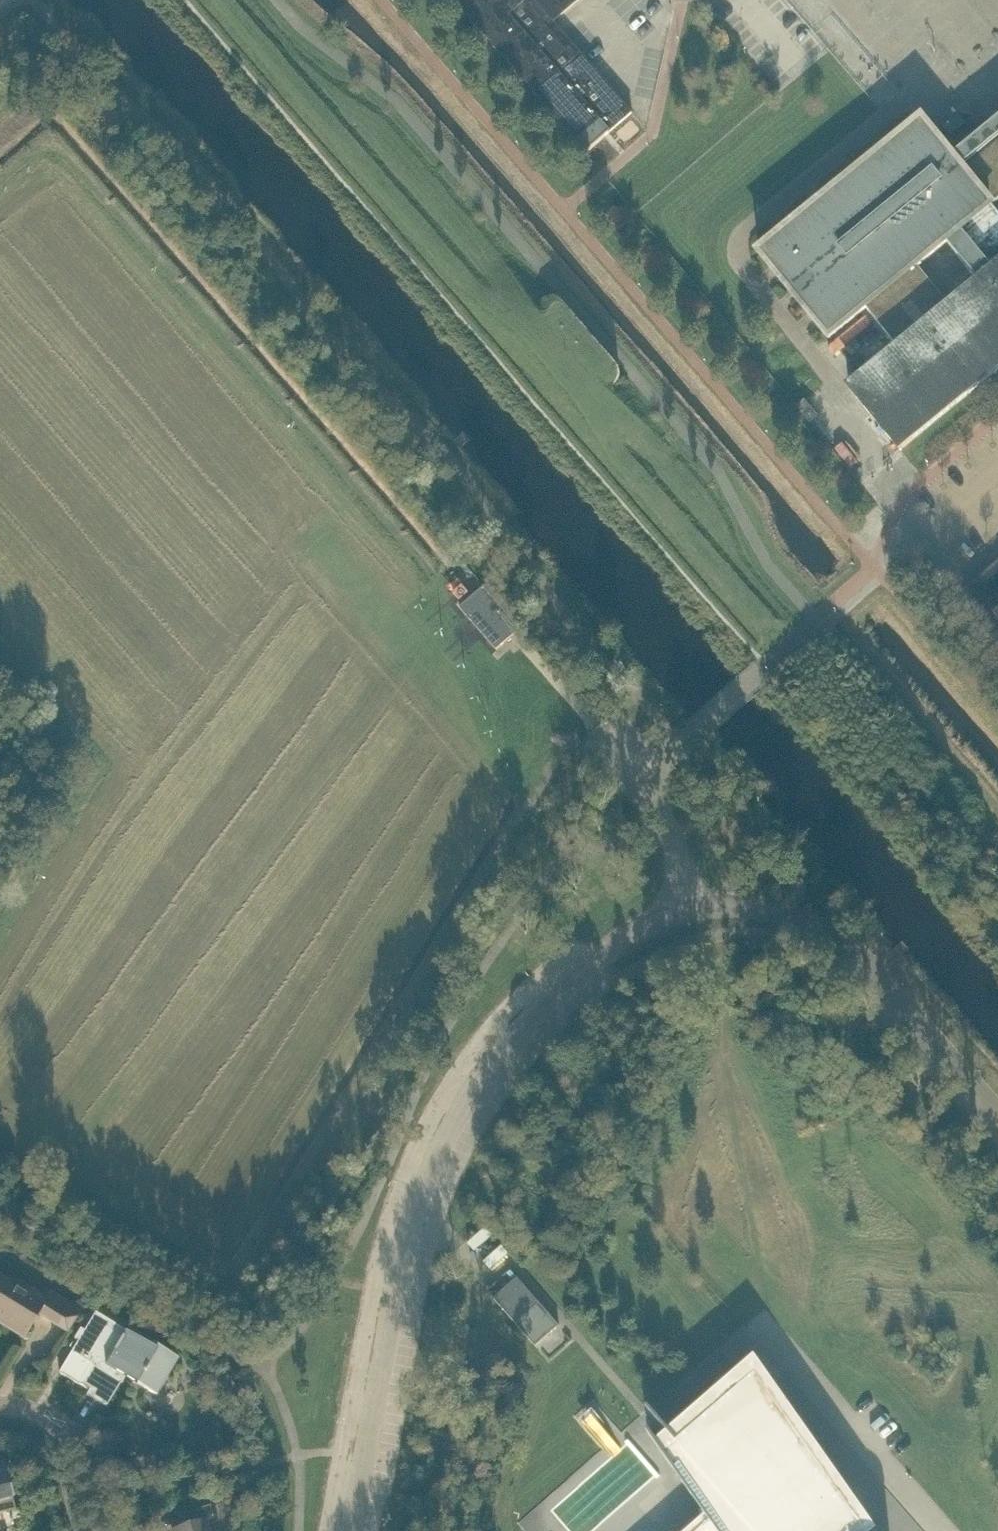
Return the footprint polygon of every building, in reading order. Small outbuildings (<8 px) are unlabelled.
[(476,23),(474,24),(475,25),(477,24),(496,46),(495,47),(496,48),(497,47),(517,70),(515,71),(516,72),(518,71),(537,93),(536,95),(536,96),(538,94),(558,117),(556,118),(557,119),(558,118),(578,140),(576,142),(577,143),(579,141),(579,142),(587,151),(586,153),(586,154),(632,113),(632,114),(633,113),(556,23),(557,22),(556,21),(580,0),(456,0),(476,23)] [(966,123),(961,117),(954,109),(953,110),(954,110),(942,120),(941,120),(941,121),(952,135),(966,123)] [(953,157),(923,120),(760,253),(830,339),(867,308),(900,348),(851,388),(901,450),(997,370),(997,216),(991,207),(997,202),(997,120),(953,157)] [(811,422),(819,417),(806,402),(799,407),(811,422)] [(958,597),(997,644),(997,563),(958,597)] [(522,629),(485,587),(485,586),(461,608),(498,650),(522,629)] [(16,1286),(0,1276),(0,1323),(25,1338),(38,1314),(68,1332),(81,1310),(51,1292),(44,1303),(29,1294),(31,1292),(18,1284),(16,1286)] [(541,1303),(519,1278),(495,1299),(517,1324),(541,1303)] [(143,1337),(141,1340),(96,1313),(85,1331),(81,1329),(75,1339),(79,1341),(60,1372),(80,1384),(80,1383),(90,1390),(87,1395),(107,1407),(122,1382),(123,1383),(128,1375),(137,1381),(136,1382),(157,1395),(179,1359),(143,1337)] [(210,1387),(214,1380),(210,1378),(211,1377),(203,1372),(196,1383),(204,1388),(206,1385),(210,1387)] [(758,1375),(680,1442),(678,1444),(665,1456),(712,1522),(702,1530),(867,1530),(758,1375)] [(16,1510),(4,1463),(0,1464),(0,1514),(16,1510)] [(227,1505),(236,1502),(233,1493),(224,1496),(227,1505)] [(215,1518),(211,1505),(184,1514),(189,1527),(175,1530),(209,1530),(206,1521),(215,1518)]
